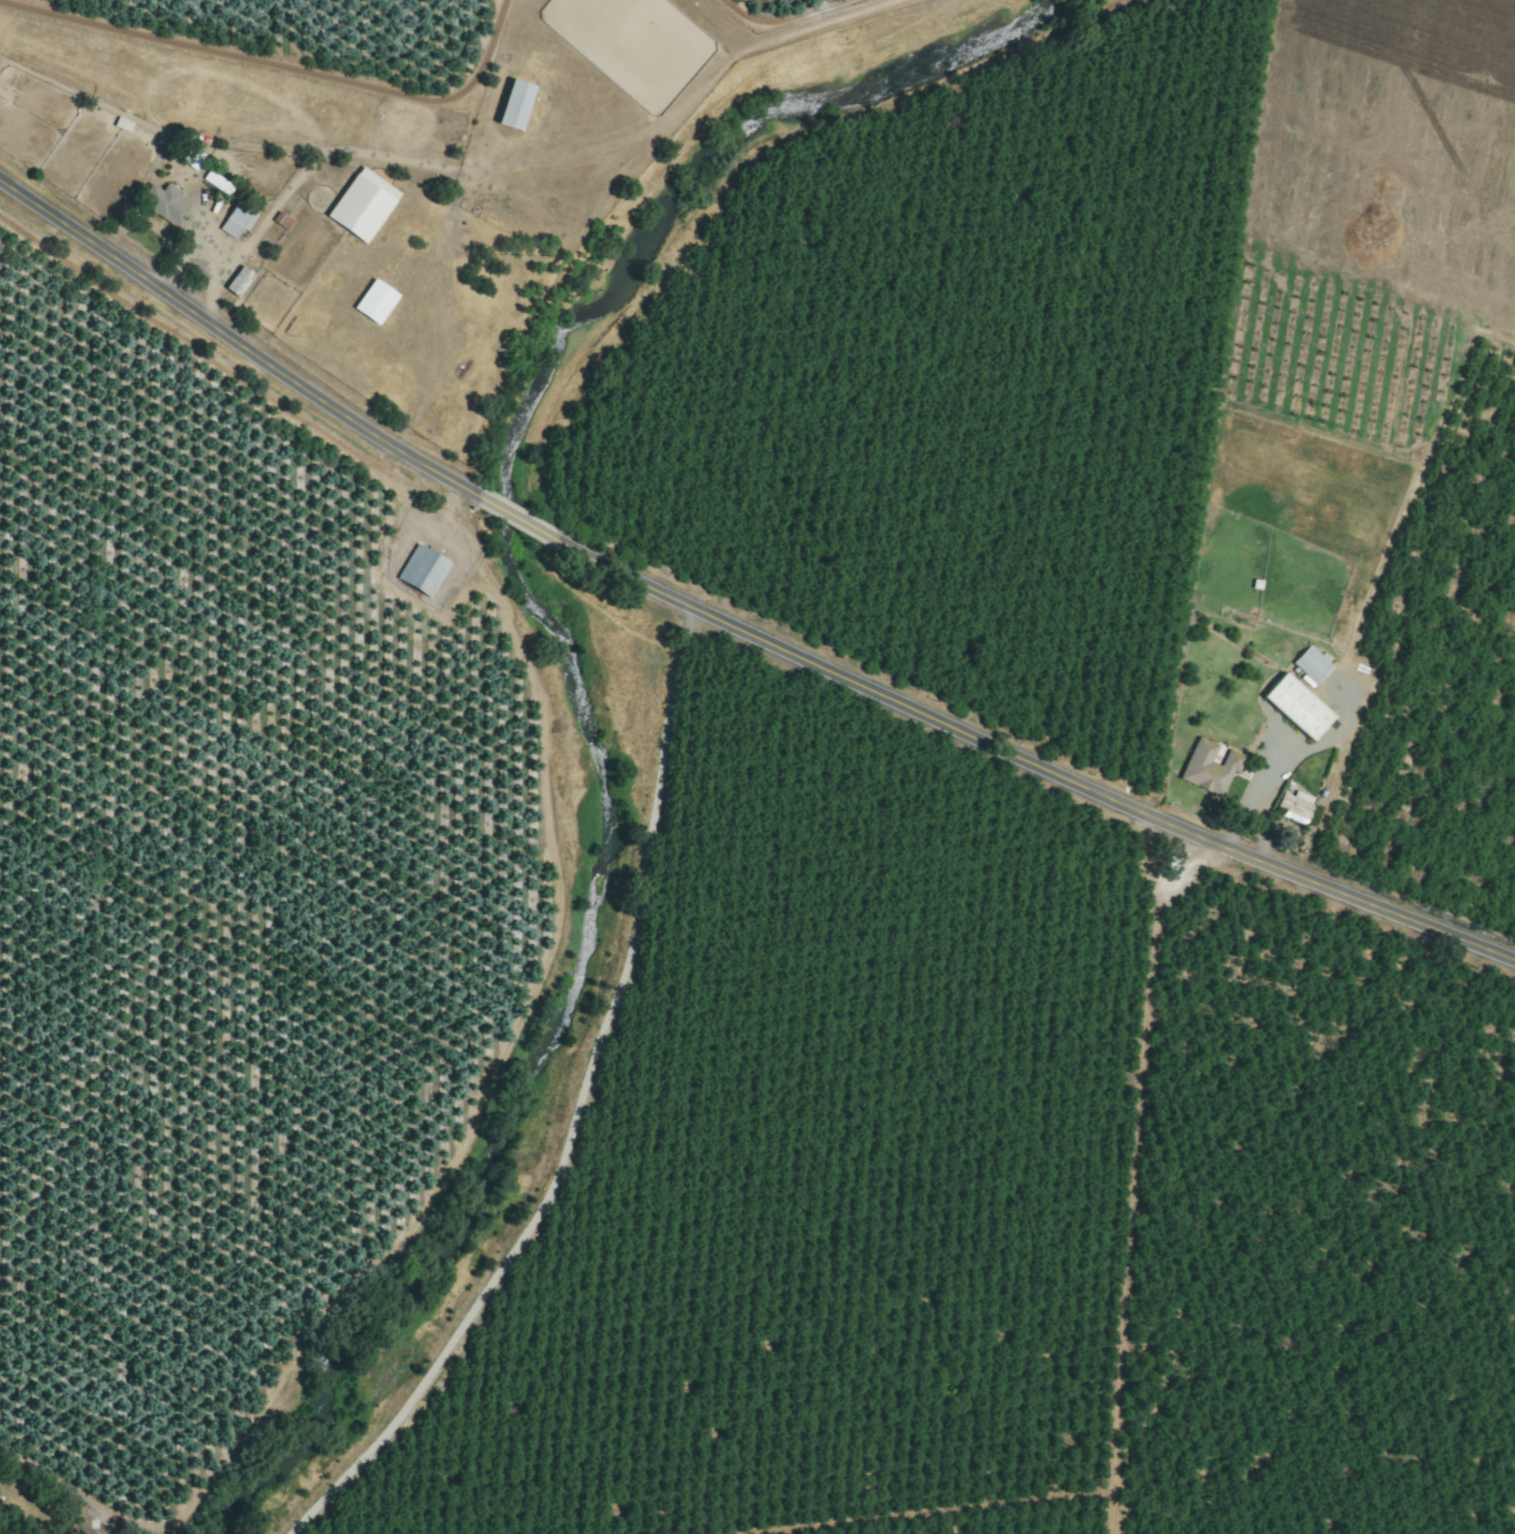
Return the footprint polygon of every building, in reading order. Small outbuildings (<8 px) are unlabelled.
[(516,131),(529,86),(506,79),(493,124),(516,131)] [(398,194),(357,166),(322,218),(363,246),(398,194)] [(190,206),(163,182),(158,188),(151,182),(136,200),(170,230),(190,206)] [(237,241),(251,212),(231,202),(217,231),(237,241)] [(221,288),(233,299),(252,275),(239,265),(221,288)] [(349,310),(376,328),(397,296),(370,279),(349,310)] [(447,563),(412,546),(393,583),(429,600),(447,563)] [(1331,667),(1308,645),(1290,662),(1313,685),(1331,667)] [(1258,697),(1306,743),(1330,718),(1282,673),(1258,697)] [(1178,782),(1223,798),(1238,755),(1225,750),(1219,765),(1213,763),(1218,746),(1194,738),(1178,782)] [(1312,805),(1303,801),(1305,798),(1293,793),(1291,797),(1281,793),(1272,812),(1302,826),(1312,805)]
